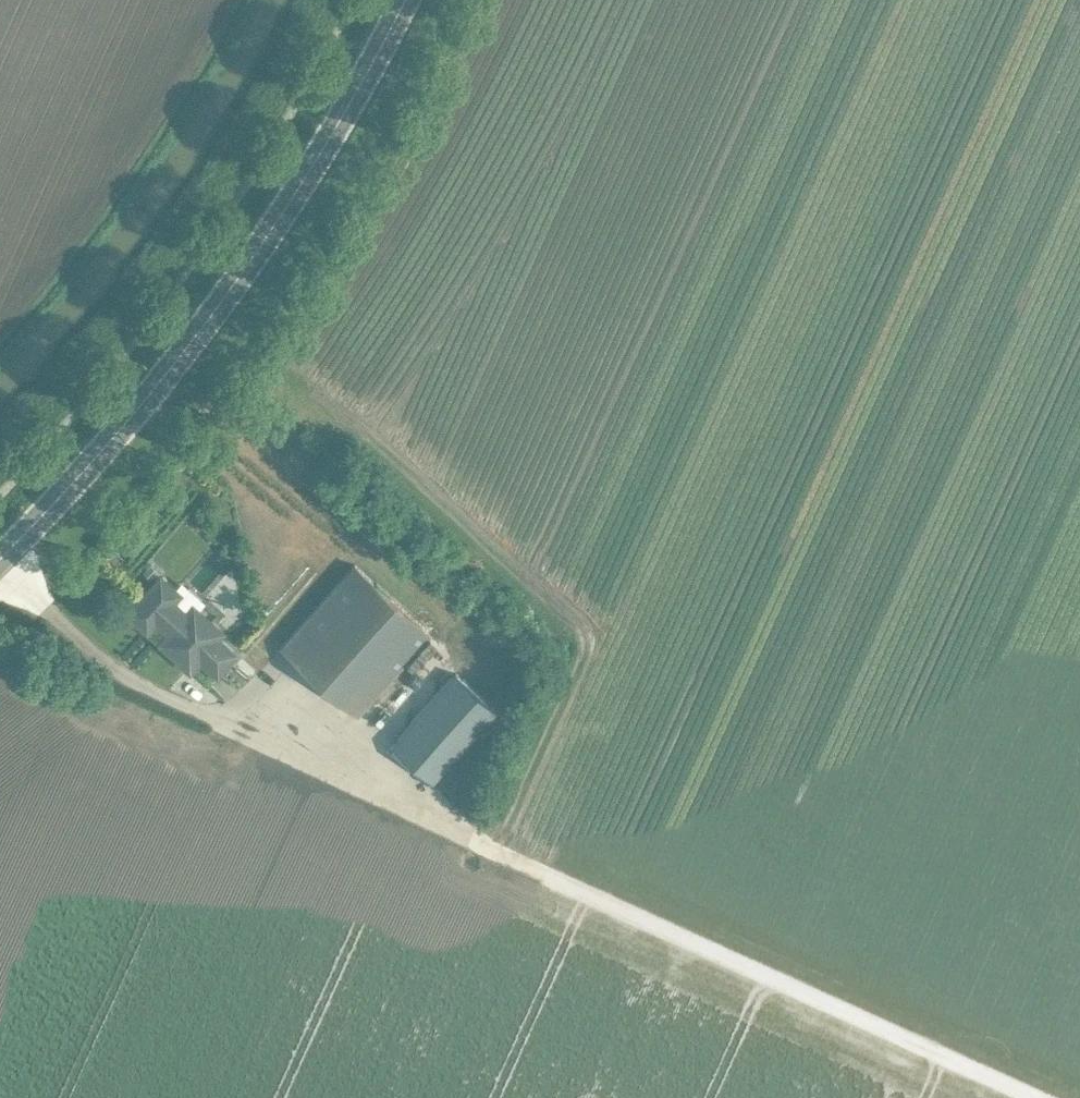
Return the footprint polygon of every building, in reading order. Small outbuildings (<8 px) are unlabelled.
[(199,543),(170,569),(187,587),(215,561),(199,543)] [(356,714),(429,633),(354,565),(281,646),(356,714)] [(159,577),(128,613),(145,629),(154,619),(170,633),(161,643),(189,667),(199,656),(217,671),(233,653),(215,638),(220,632),(193,607),(186,615),(170,601),(177,593),(159,577)] [(204,594),(196,600),(208,615),(216,609),(204,594)] [(51,634),(42,632),(41,639),(50,641),(51,634)] [(191,673),(216,691),(224,679),(199,661),(191,673)] [(431,781),(495,710),(455,674),(391,746),(431,781)]
